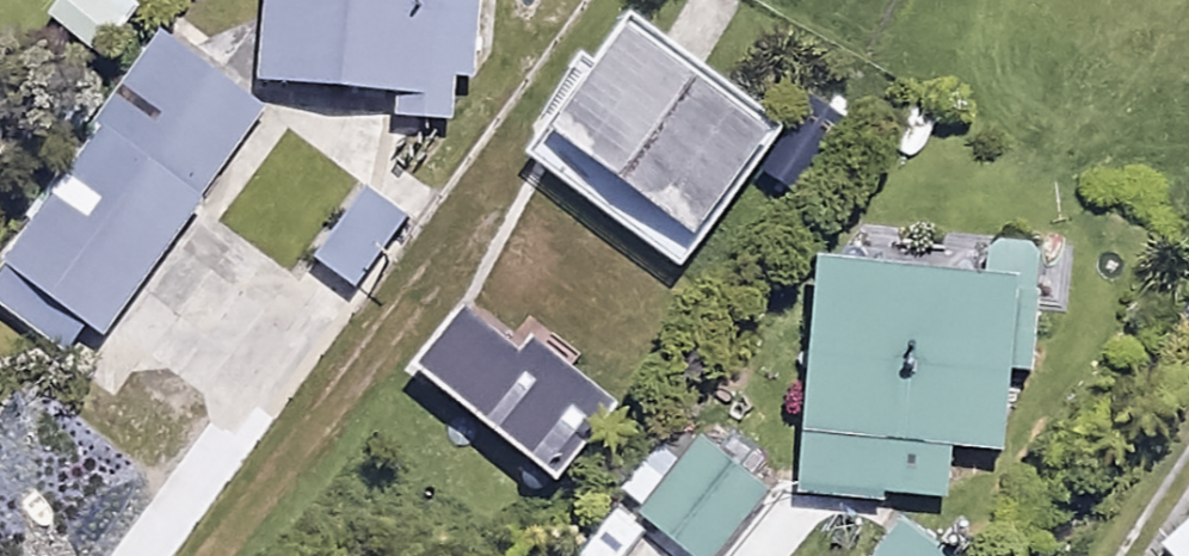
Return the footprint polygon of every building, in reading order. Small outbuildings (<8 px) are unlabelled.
[(148,0),(64,0),(54,14),(115,57),(153,3),(148,0)] [(277,83),(419,95),(416,118),(484,124),(495,0),(285,0),(277,83)] [(797,127),(646,17),(543,159),(694,268),(797,127)] [(170,30),(0,257),(0,301),(73,356),(101,319),(121,334),(284,114),(170,30)] [(417,225),(370,189),(322,250),(369,287),(417,225)] [(1040,248),(998,243),(994,283),(837,264),(811,481),(958,499),(964,445),(1015,451),(1040,248)] [(620,404),(471,314),(431,380),(524,436),(487,498),(542,531),(620,404)] [(0,437),(0,508),(41,475),(9,435),(0,437)] [(712,441),(656,515),(710,555),(729,555),(779,491),(712,441)] [(1176,547),(1185,555),(1188,555),(1188,535),(1176,547)]
